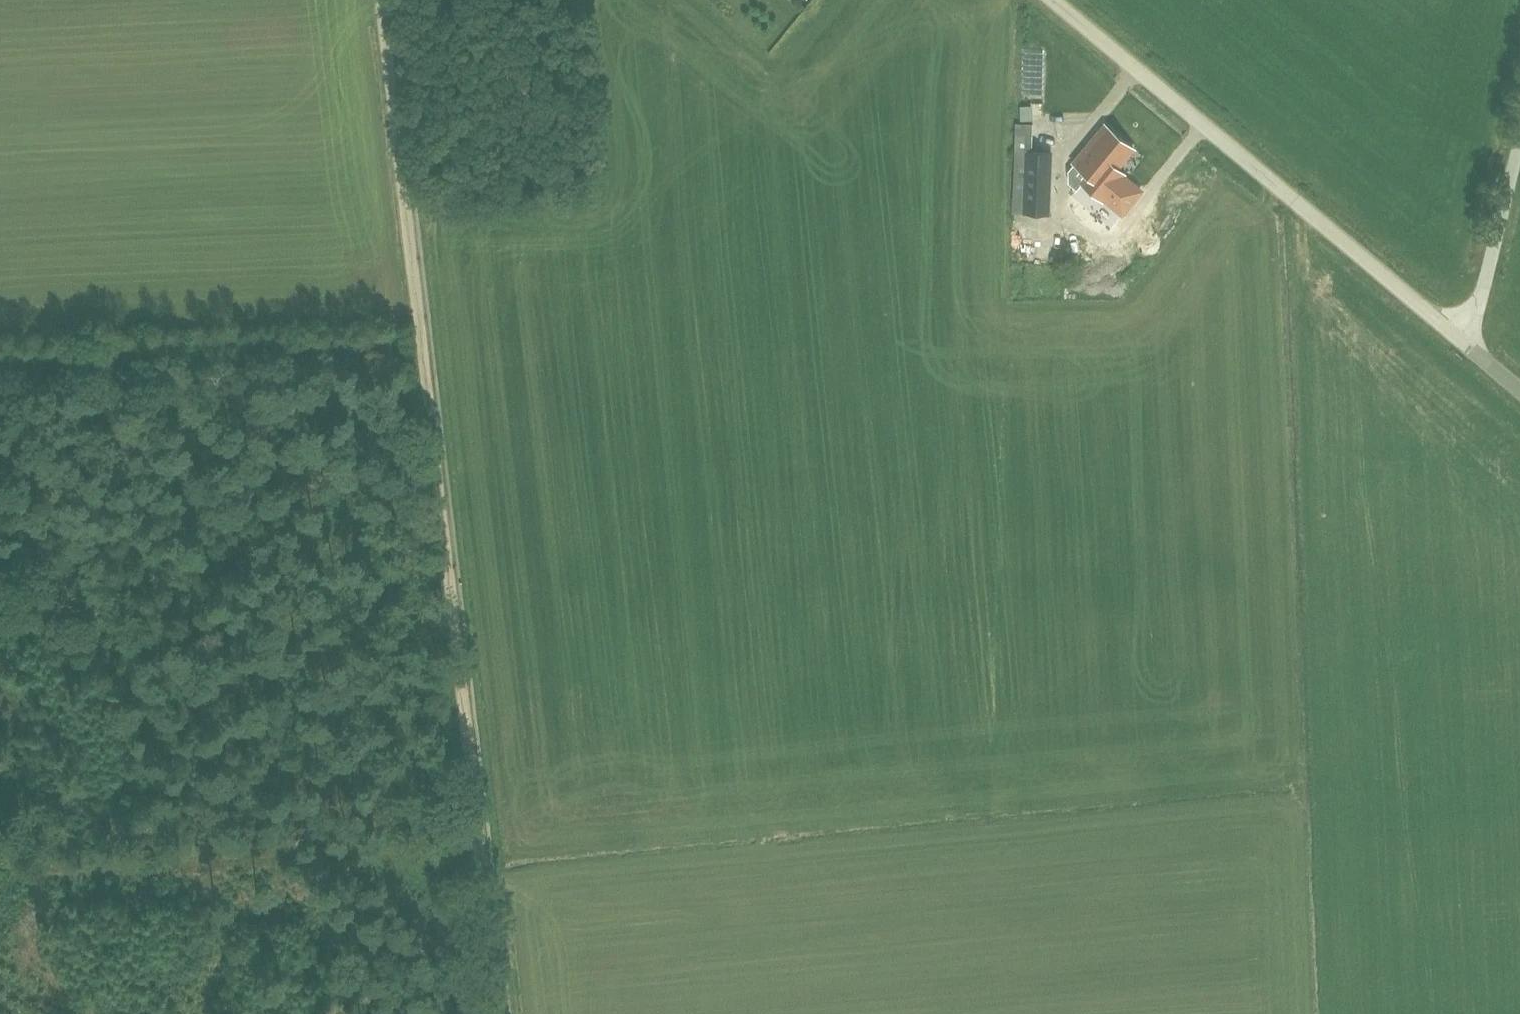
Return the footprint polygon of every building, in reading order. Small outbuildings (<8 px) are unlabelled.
[(1124,173),(1118,168),(1134,148),(1107,125),(1075,163),(1089,174),(1083,182),(1087,186),(1079,197),(1079,203),(1086,209),(1092,208),(1101,197),(1103,199),(1124,173)] [(1050,152),(1033,151),(1026,151),(1024,213),(1048,213),(1050,152)]
